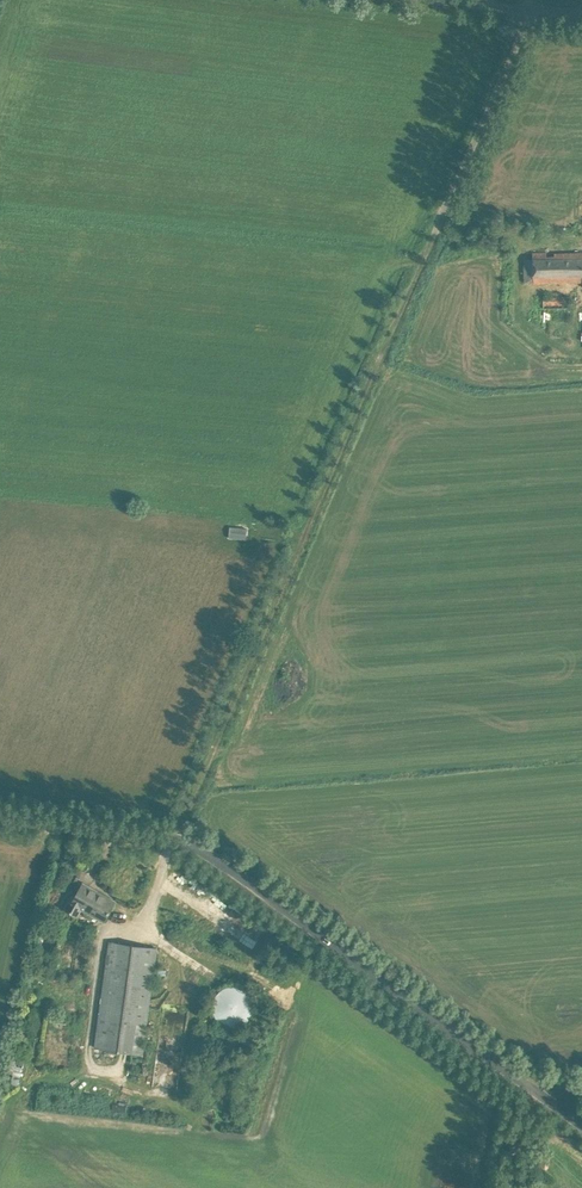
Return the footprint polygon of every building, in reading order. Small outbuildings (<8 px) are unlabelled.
[(524,282),(581,281),(581,253),(554,253),(554,256),(546,256),(546,252),(533,253),(533,259),(524,259),(524,282)] [(544,297),(544,306),(566,305),(566,296),(544,297)] [(230,527),(229,537),(246,538),(246,528),(230,527)] [(76,896),(73,894),(65,909),(77,915),(81,908),(104,921),(115,901),(83,883),(76,896)] [(95,1047),(142,1054),(157,948),(109,942),(95,1047)] [(213,1005),(213,1006),(213,1008),(213,1010),(214,1012),(214,1014),(215,1016),(216,1018),(217,1019),(218,1021),(220,1022),(221,1023),(223,1024),(224,1025),(226,1026),(228,1026),(230,1027),(232,1027),(234,1027),(236,1027),(238,1027),(240,1026),(241,1025),(243,1025),(245,1024),(246,1022),(248,1021),(249,1020),(250,1018),(251,1017),(252,1015),(253,1013),(253,1011),(254,1009),(254,1007),(254,1005),(254,1003),(253,1001),(253,999),(252,998),(251,996),(250,994),(249,993),(248,991),(246,990),(245,989),(243,988),(241,987),(240,986),(238,986),(236,985),(234,985),(232,985),(230,986),(228,986),(226,987),(224,987),(223,988),(221,989),(219,991),(218,992),(217,994),(216,995),(215,997),(214,999),(213,1001),(213,1003),(213,1005)] [(113,1103),(112,1109),(126,1111),(127,1106),(113,1103)]
